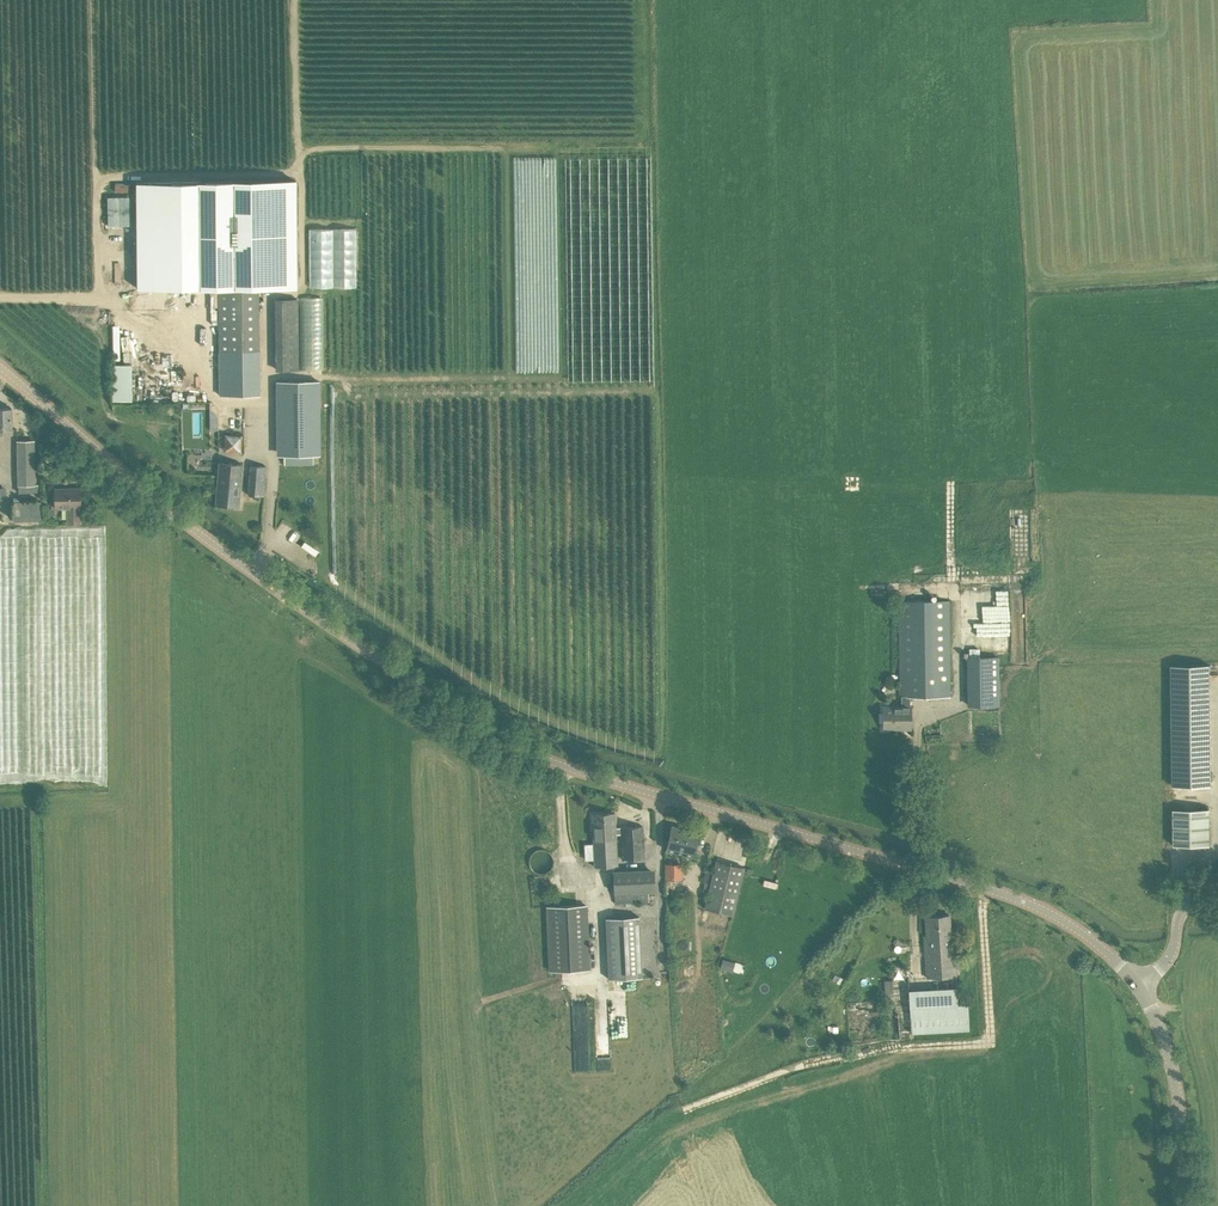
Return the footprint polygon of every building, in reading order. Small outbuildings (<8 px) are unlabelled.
[(298,182),(137,183),(137,290),(219,290),(259,289),(298,290),(298,182)] [(259,289),(219,290),(220,395),(260,395),(259,289)] [(167,309),(167,294),(156,294),(156,309),(167,309)] [(275,298),(276,370),(299,370),(299,298),(275,298)] [(135,365),(114,366),(115,393),(115,400),(135,399),(135,393),(135,365)] [(277,381),(276,453),(321,453),(321,381),(277,381)] [(3,435),(3,429),(11,429),(11,407),(0,408),(0,435),(3,435)] [(242,451),(243,433),(225,433),(224,450),(242,451)] [(258,435),(244,435),(245,450),(258,450),(258,435)] [(35,441),(17,441),(19,485),(36,485),(35,441)] [(220,462),(217,503),(239,506),(243,464),(220,462)] [(267,466),(251,465),(249,494),(264,495),(267,466)] [(81,488),(55,488),(55,507),(68,507),(68,522),(80,523),(80,507),(81,507),(81,488)] [(39,504),(14,504),(14,517),(39,517),(39,504)] [(898,600),(899,697),(951,697),(950,600),(898,600)] [(999,656),(967,657),(968,706),(999,705),(999,656)] [(1211,665),(1171,665),(1173,785),(1212,785),(1211,665)] [(911,697),(885,697),(885,705),(883,705),(883,729),(911,729),(911,697)] [(1211,808),(1174,808),(1175,845),(1211,844),(1211,808)] [(595,866),(618,865),(615,813),(592,814),(595,866)] [(700,832),(672,825),(665,849),(694,856),(700,832)] [(622,859),(645,858),(643,826),(620,826),(622,859)] [(542,848),(540,848),(537,849),(535,850),(533,851),(531,853),(531,854),(529,857),(529,858),(529,859),(529,860),(529,861),(529,864),(529,865),(530,867),(531,868),(532,869),(534,871),(535,871),(537,872),(539,873),(541,873),(543,873),(545,873),(547,872),(550,870),(551,868),(553,866),(553,864),(554,862),(554,861),(554,858),(553,856),(552,853),(550,852),(549,851),(548,850),(547,849),(545,849),(542,848)] [(665,863),(665,879),(683,879),(683,863),(665,863)] [(614,893),(615,903),(649,902),(648,891),(656,891),(655,868),(613,870),(613,893),(614,893)] [(715,882),(711,901),(739,908),(740,903),(762,907),(766,886),(741,879),(739,888),(715,882)] [(548,904),(550,964),(590,963),(587,903),(548,904)] [(707,909),(704,922),(727,927),(730,914),(707,909)] [(607,915),(610,973),(643,971),(640,914),(607,915)] [(899,1034),(913,1033),(969,1030),(968,1004),(958,1004),(956,975),(954,937),(950,937),(949,914),(927,915),(928,935),(924,935),(926,977),(911,979),(910,966),(892,967),(892,980),(885,980),(889,1039),(900,1038),(899,1034)] [(717,967),(732,970),(734,962),(719,957),(717,967)] [(589,1014),(587,998),(572,999),(574,1015),(589,1014)]
